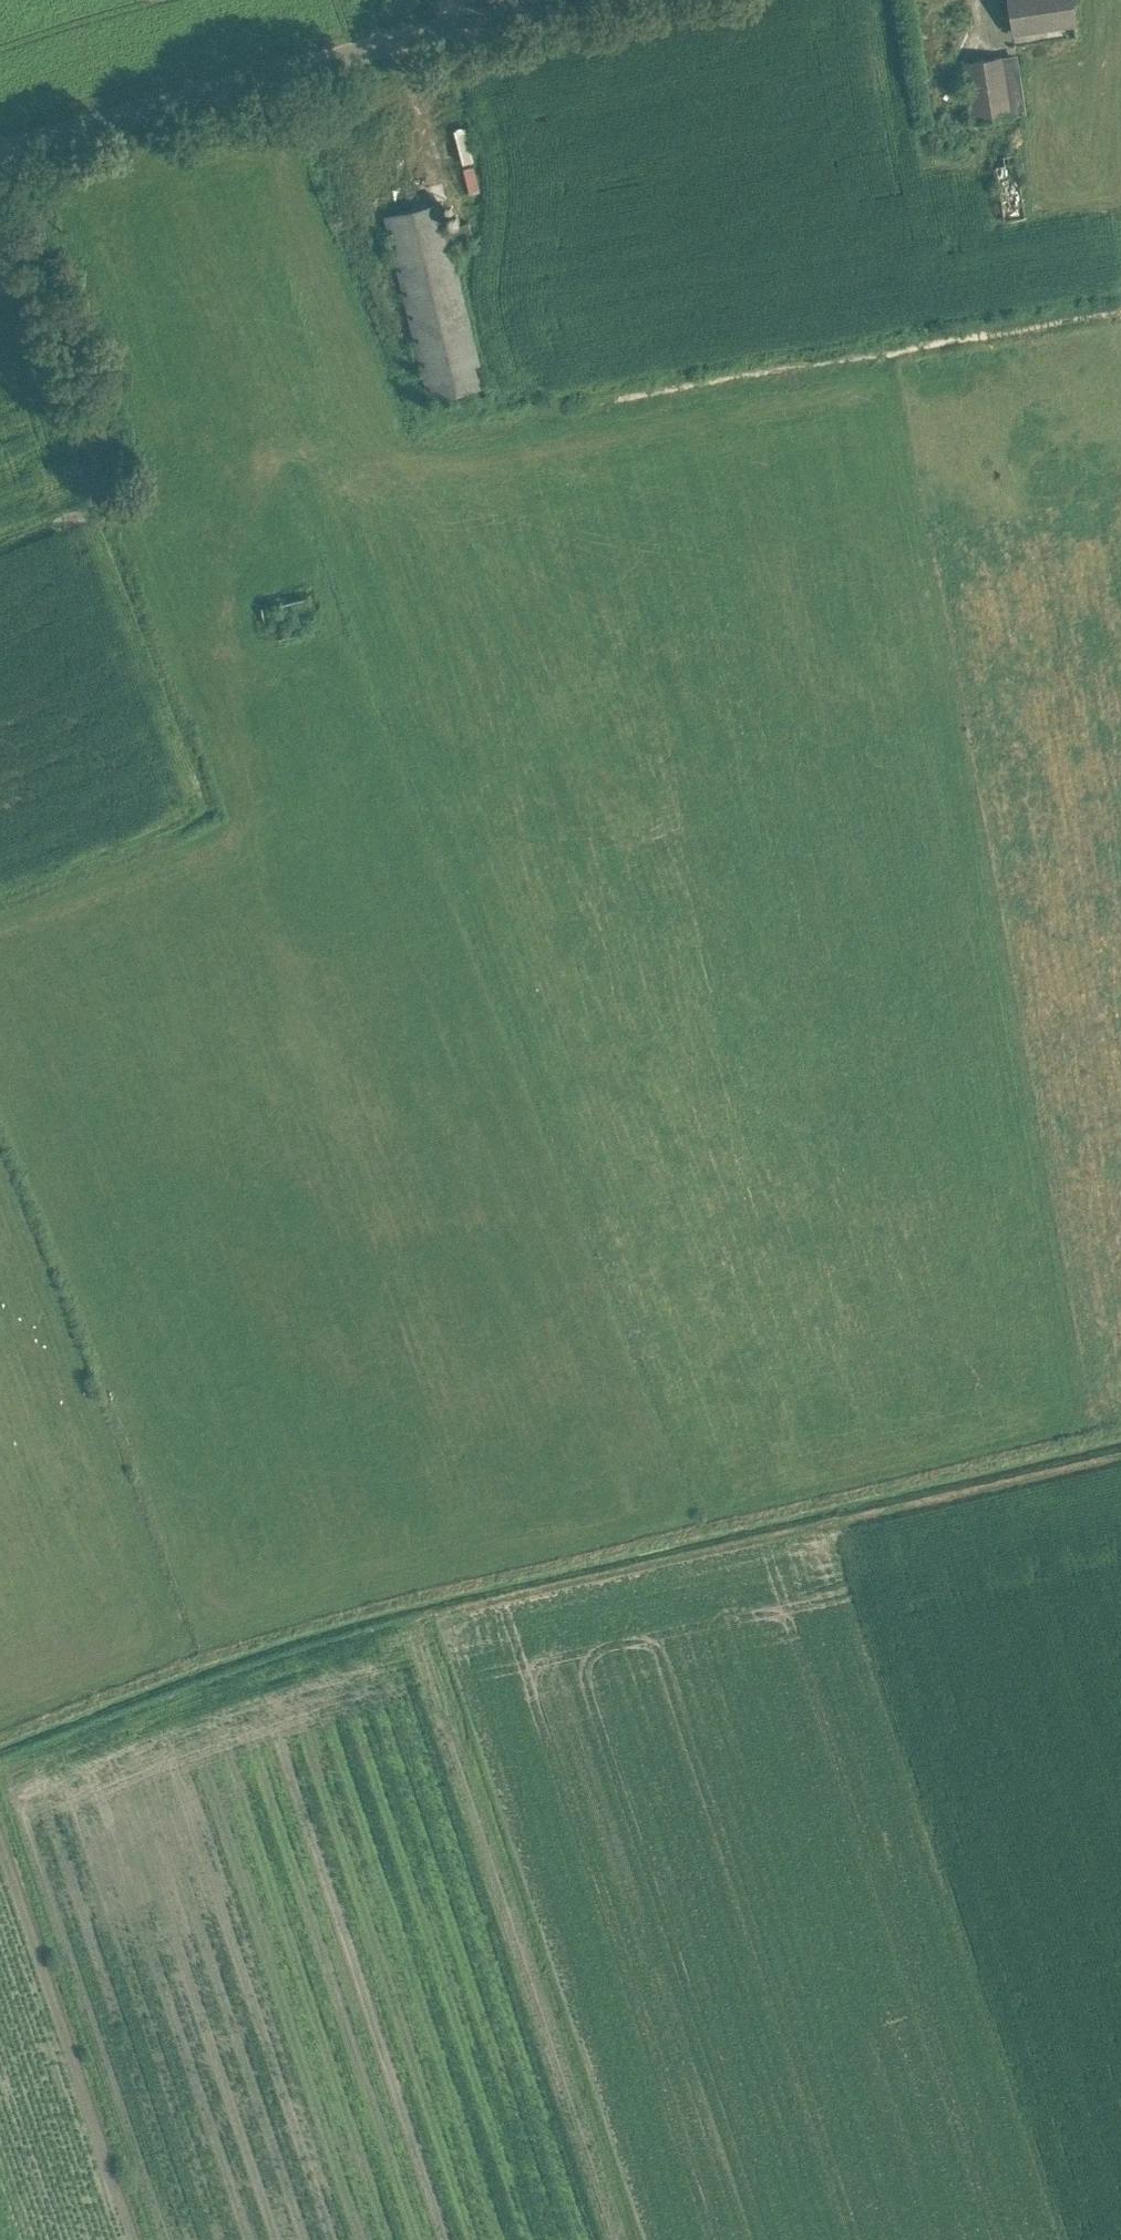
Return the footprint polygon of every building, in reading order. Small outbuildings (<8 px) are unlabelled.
[(1075,22),(1071,0),(1009,0),(1014,31),(1075,22)] [(972,119),(1025,112),(1018,55),(965,61),(972,119)] [(1002,154),(1003,162),(996,163),(1002,219),(1021,217),(1013,152),(1002,154)] [(447,225),(441,202),(385,215),(429,398),(485,385),(451,244),(473,239),(469,220),(447,225)]
